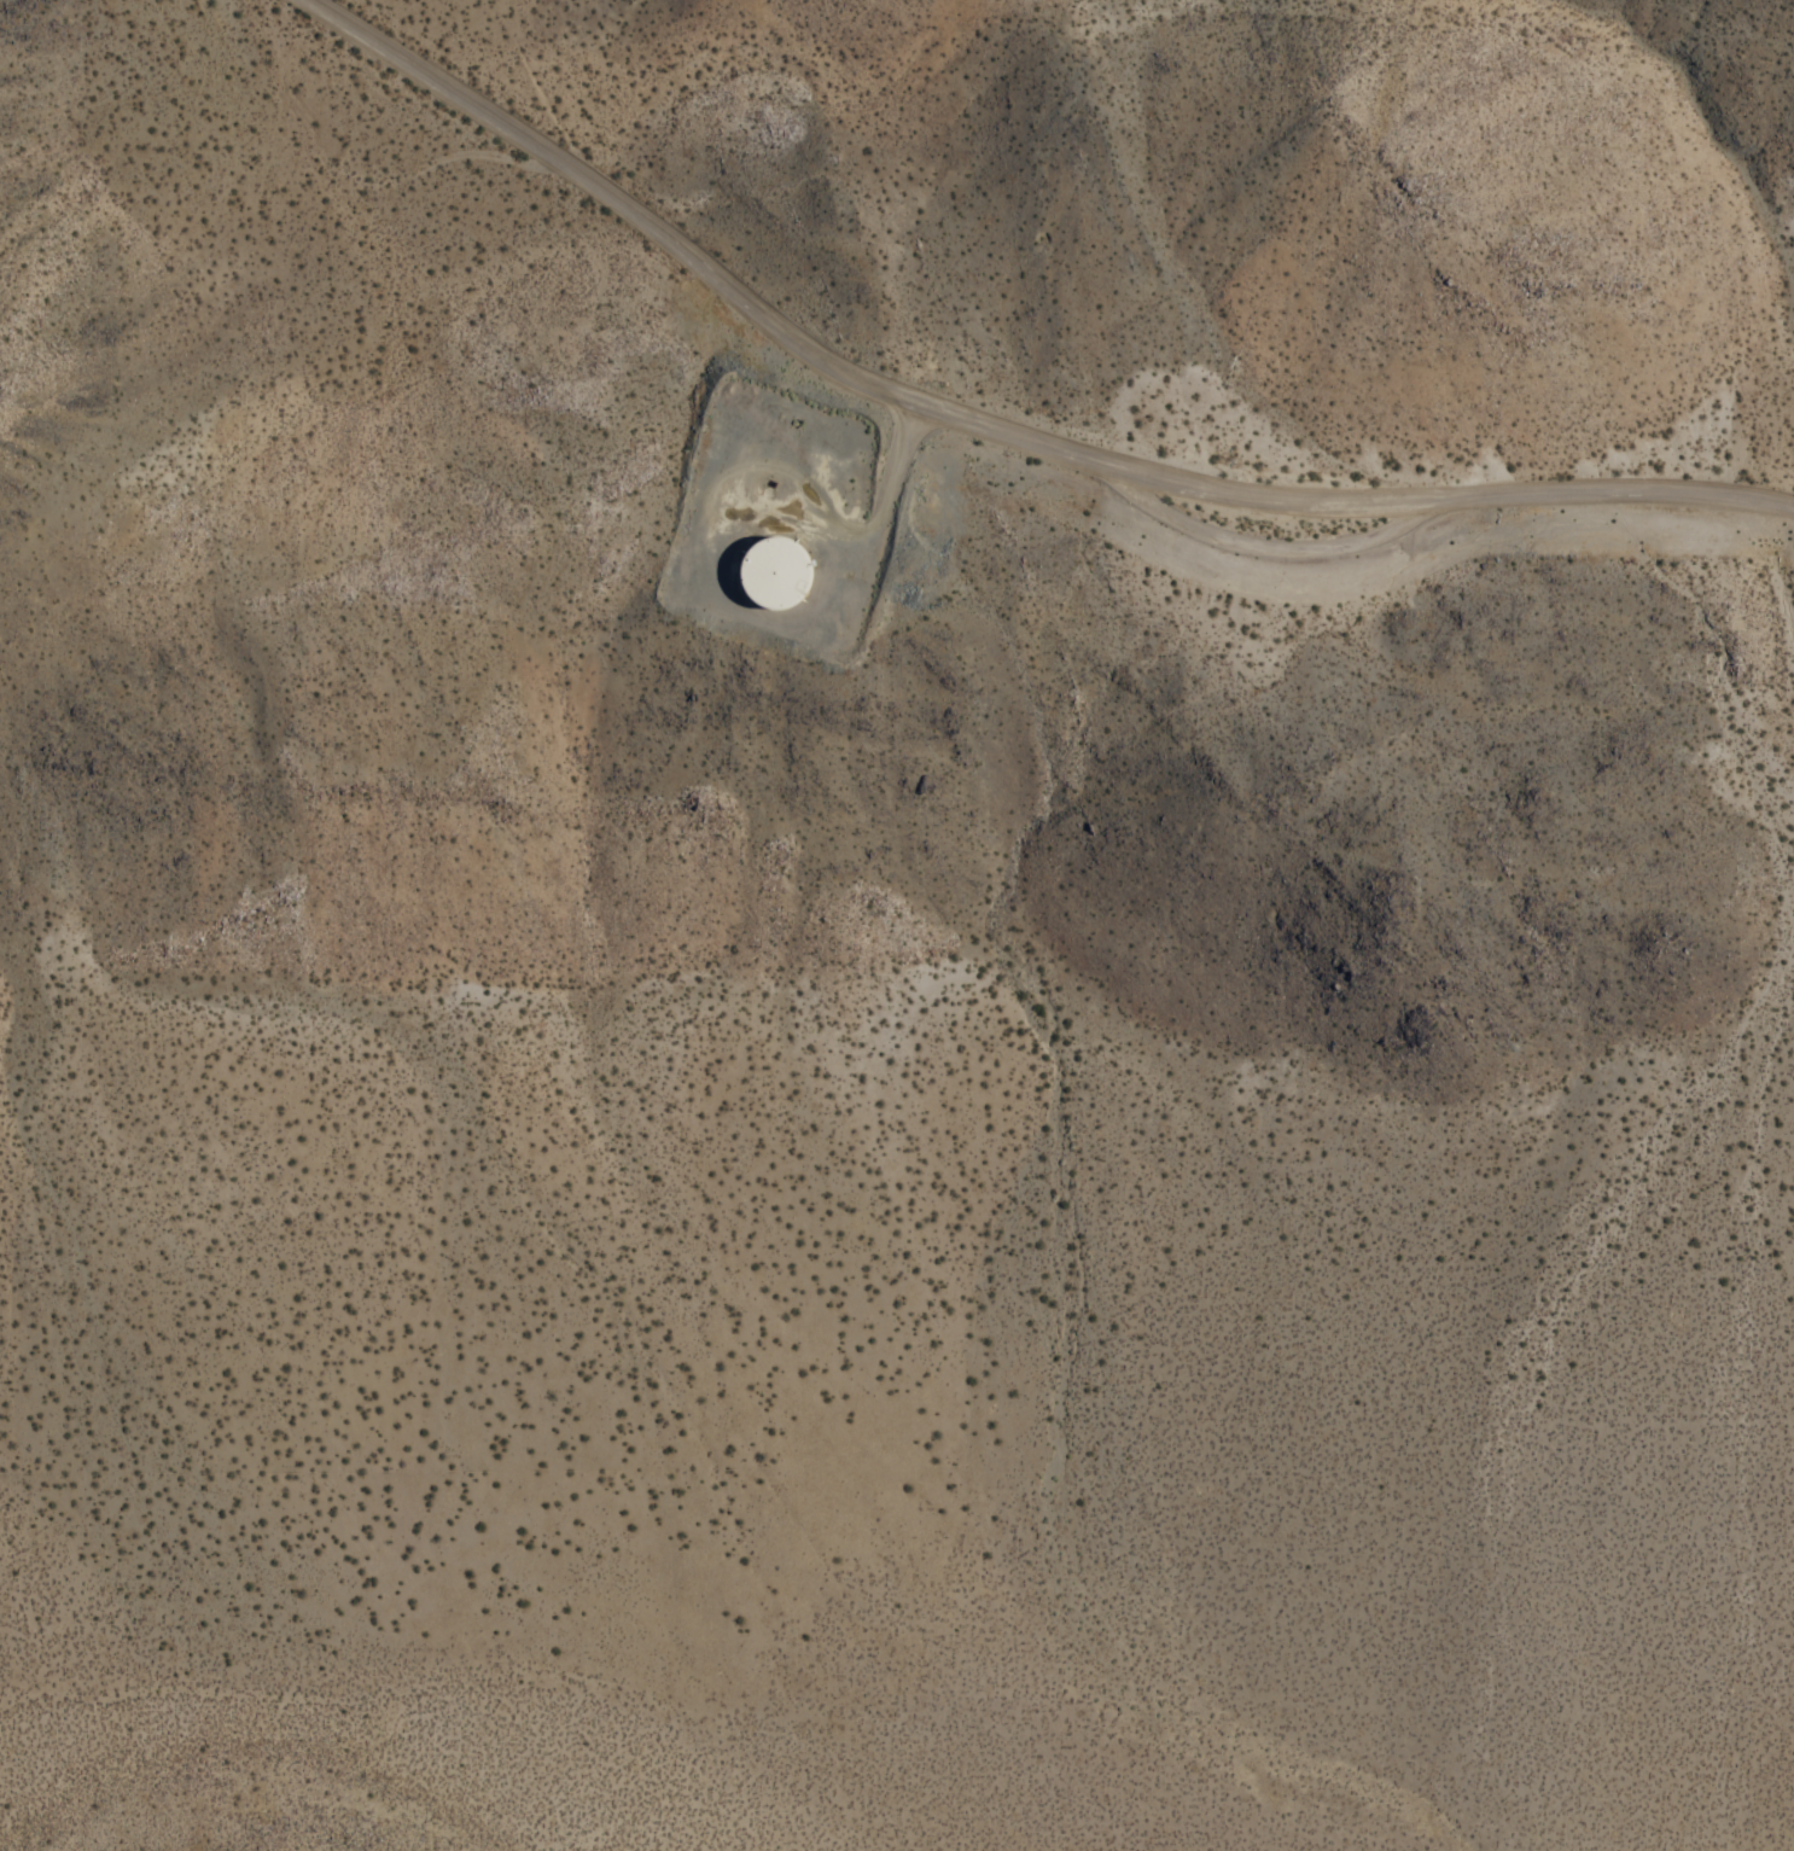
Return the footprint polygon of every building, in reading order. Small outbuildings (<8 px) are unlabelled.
[(811,580),(803,537),(767,531),(741,551),(744,583),(763,603),(797,604),(811,580)]
